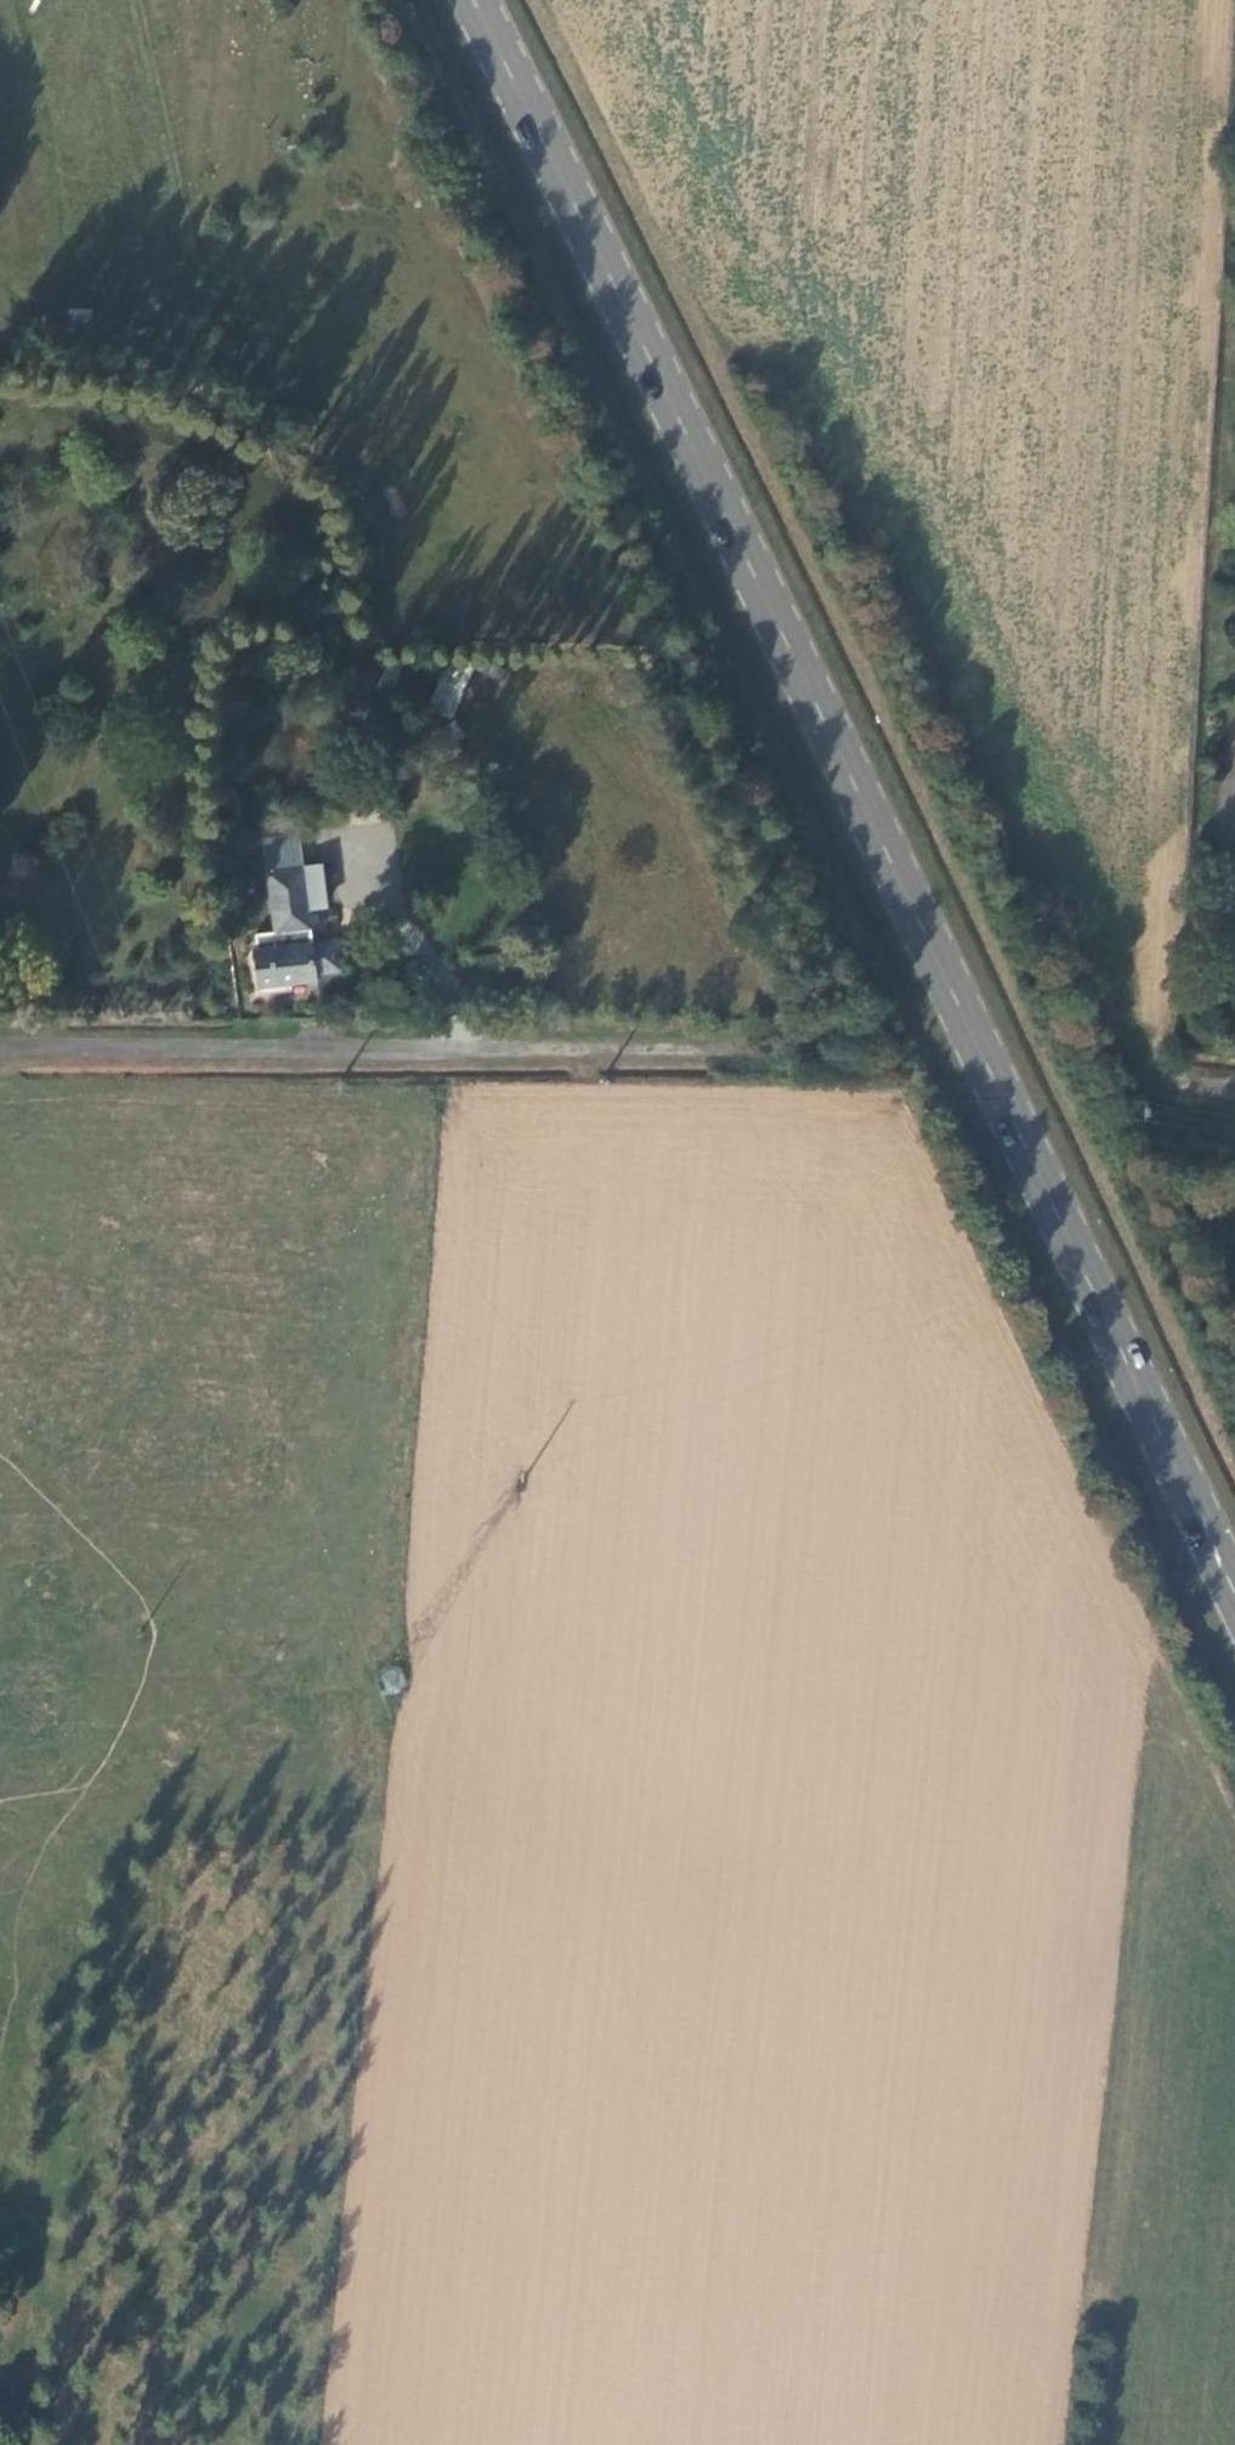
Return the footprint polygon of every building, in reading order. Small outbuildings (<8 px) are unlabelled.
[(287,837),(253,840),(259,937),(242,938),(243,955),(238,958),(240,998),(260,999),(260,991),(302,989),(301,981),(318,979),(322,946),(298,949),(298,936),(310,936),(309,912),(294,914),(287,837)]
